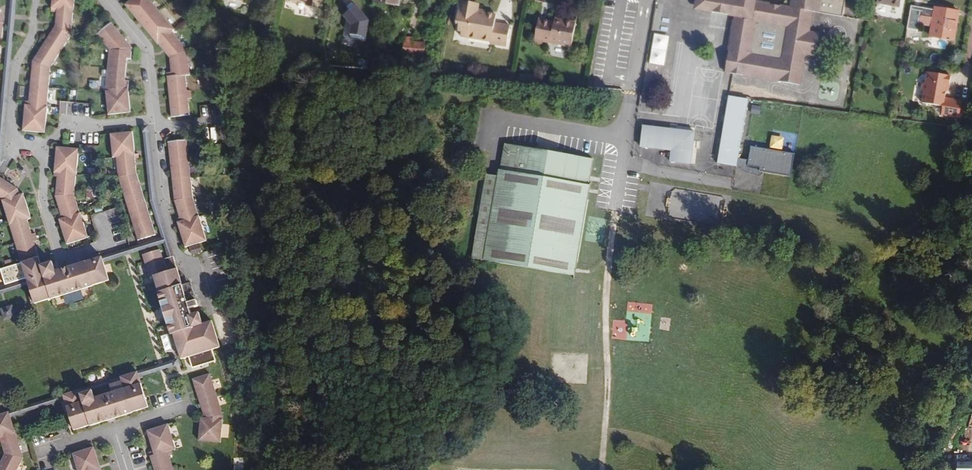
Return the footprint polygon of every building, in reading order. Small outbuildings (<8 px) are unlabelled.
[(14,0),(9,0),(0,104),(0,157),(14,0)] [(22,130),(43,132),(46,106),(45,106),(49,67),(69,36),(72,10),(73,0),(51,0),(50,12),(55,13),(54,26),(31,61),(28,101),(24,101),(22,130)] [(169,116),(187,115),(186,99),(189,99),(188,91),(185,91),(183,75),(187,74),(185,49),(170,31),(173,29),(148,0),(129,0),(123,5),(155,43),(156,43),(168,57),(169,76),(165,76),(169,116)] [(721,70),(795,82),(800,52),(811,53),(814,31),(804,30),(807,9),(837,14),(840,0),(787,0),(786,6),(751,0),(692,0),(691,8),(730,14),(721,70)] [(365,20),(349,1),(343,6),(347,10),(340,15),(348,25),(346,37),(361,40),(365,20)] [(455,3),(451,22),(457,23),(455,36),(485,41),(485,43),(501,46),(505,25),(489,22),(491,15),(473,11),(473,6),(455,3)] [(919,30),(924,7),(912,5),(908,28),(919,30)] [(962,39),(967,11),(943,7),(943,8),(942,13),(938,35),(962,39)] [(566,46),(570,22),(556,19),(556,21),(549,20),(548,21),(533,18),(528,41),(537,43),(538,40),(566,46)] [(104,88),(107,114),(128,112),(126,90),(127,80),(123,80),(124,58),(129,58),(130,47),(110,23),(96,34),(108,48),(104,88)] [(666,65),(669,35),(654,34),(650,64),(666,65)] [(420,55),(421,42),(409,41),(403,41),(401,41),(400,52),(420,55)] [(924,93),(922,103),(943,107),(941,115),(959,119),(962,102),(945,98),(948,86),(950,86),(952,77),(928,72),(927,82),(923,84),(922,90),(924,93)] [(738,166),(749,101),(729,99),(719,163),(738,166)] [(60,101),(60,114),(85,115),(85,102),(60,101)] [(647,127),(643,146),(674,151),(672,162),(691,166),(696,136),(647,127)] [(189,314),(149,182),(144,130),(139,131),(144,185),(160,238),(54,270),(55,275),(101,260),(162,242),(171,269),(185,316),(189,314)] [(117,177),(136,239),(153,234),(134,171),(133,159),(136,159),(136,154),(133,154),(130,132),(109,134),(111,157),(115,157),(117,177)] [(484,167),(470,250),(572,268),(588,178),(586,178),(591,152),(503,136),(498,163),(497,163),(496,168),(484,167)] [(784,148),(784,136),(772,136),(772,148),(784,148)] [(174,218),(183,246),(204,240),(196,215),(195,215),(190,196),(187,162),(190,162),(189,154),(186,154),(184,140),(166,141),(172,200),(178,217),(174,218)] [(56,215),(65,243),(86,237),(78,212),(77,212),(72,195),(74,174),(75,174),(77,149),(55,147),(52,176),(56,177),(54,196),(60,214),(56,215)] [(80,284),(82,288),(92,285),(91,284),(107,279),(101,260),(55,275),(54,270),(51,261),(40,264),(32,241),(35,240),(33,232),(30,233),(26,219),(29,218),(23,197),(19,198),(18,194),(16,187),(0,177),(0,199),(1,199),(20,263),(21,263),(22,266),(25,275),(26,279),(27,283),(33,302),(49,297),(49,298),(60,295),(58,291),(80,284)] [(185,316),(171,269),(164,271),(157,248),(141,253),(147,276),(151,275),(156,291),(155,292),(158,301),(163,300),(170,322),(165,324),(169,334),(171,332),(179,358),(191,354),(191,351),(204,347),(205,350),(217,346),(210,320),(200,323),(197,312),(189,314),(185,316)] [(27,283),(26,279),(0,287),(0,291),(27,283)] [(60,295),(82,288),(80,284),(58,291),(60,295)] [(170,322),(163,300),(158,301),(165,324),(170,322)] [(11,305),(0,309),(3,318),(14,315),(11,305)] [(137,372),(177,360),(176,356),(136,368),(137,372)] [(137,372),(136,368),(120,373),(121,377),(137,372)] [(131,408),(147,403),(137,372),(121,377),(123,384),(111,388),(94,394),(92,386),(79,390),(63,395),(73,426),(88,421),(89,422),(99,419),(98,415),(120,408),(121,412),(131,409),(131,408)] [(121,377),(120,373),(78,386),(79,390),(92,386),(109,381),(111,388),(123,384),(121,377)] [(211,373),(192,379),(205,418),(201,417),(199,441),(223,420),(211,373)] [(63,395),(79,390),(78,386),(62,391),(63,395)] [(9,412),(63,395),(62,391),(8,408),(9,412)] [(99,419),(121,412),(120,408),(98,415),(99,419)] [(22,454),(9,412),(0,415),(0,438),(4,450),(0,457),(0,469),(13,469),(22,454)] [(167,451),(171,450),(170,446),(174,444),(167,420),(145,426),(152,450),(148,451),(154,469),(173,469),(167,451)] [(99,465),(92,443),(71,449),(78,469),(102,469),(99,465)]
